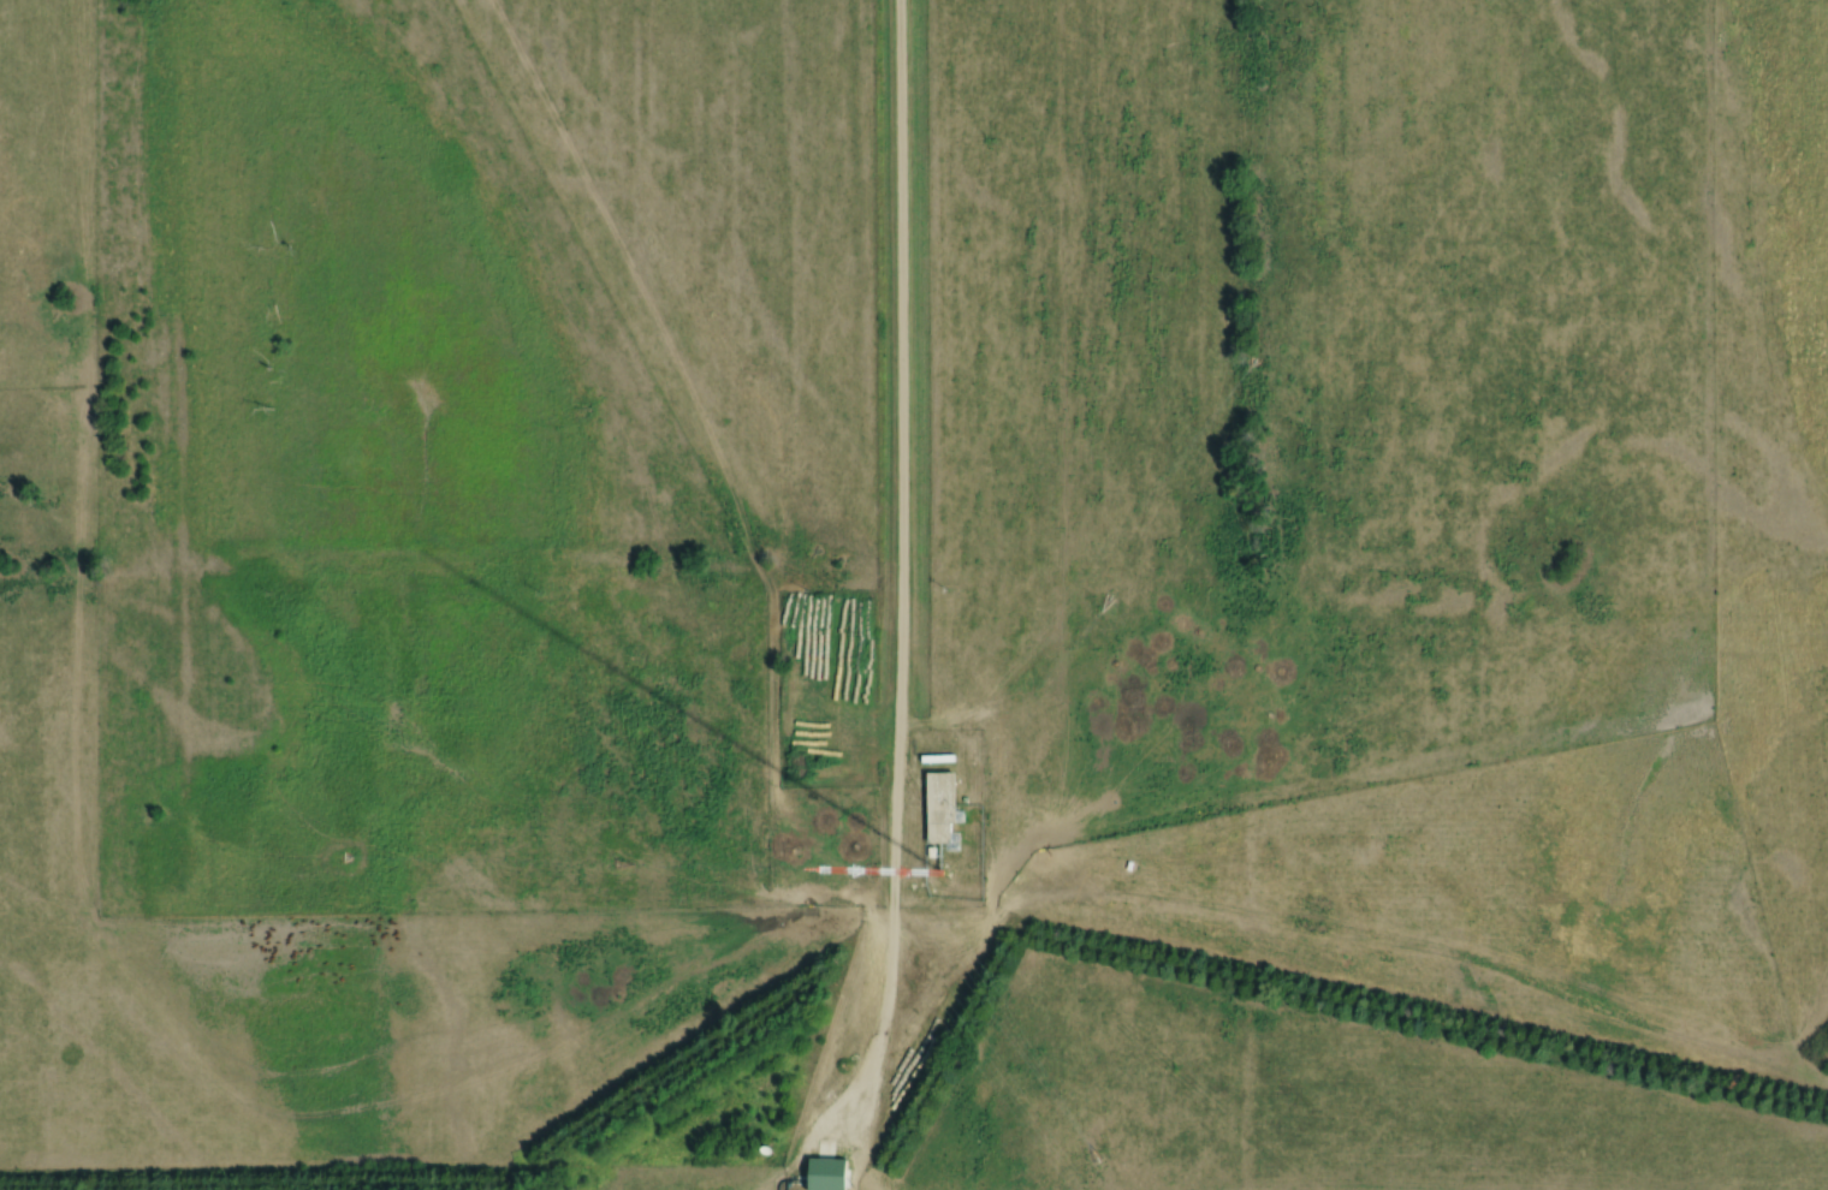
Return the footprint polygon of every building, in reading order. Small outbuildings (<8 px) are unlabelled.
[(928,842),(954,842),(954,771),(928,771),(928,842)] [(846,1184),(846,1175),(836,1175),(836,1168),(824,1168),(824,1183),(846,1184)]
